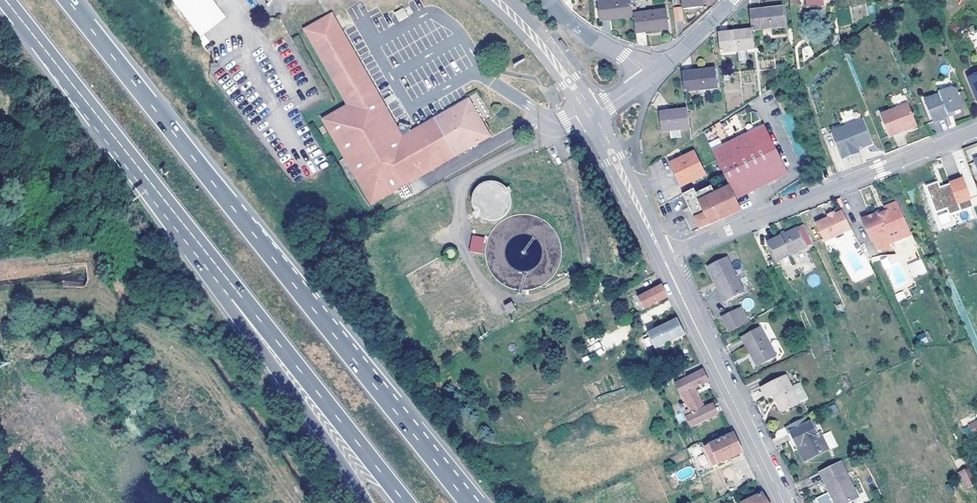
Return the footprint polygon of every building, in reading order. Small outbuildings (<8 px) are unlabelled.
[(211,0),(173,0),(199,33),(223,15),(211,0)] [(630,0),(596,0),(598,15),(606,14),(606,17),(632,14),(631,11),(630,0)] [(757,11),(748,12),(749,27),(749,28),(782,24),(780,5),(757,7),(757,11)] [(663,7),(631,11),(632,14),(633,27),(641,27),(641,30),(666,26),(663,7)] [(673,7),(674,21),(683,20),(682,7),(673,7)] [(408,17),(404,8),(394,14),(400,23),(408,17)] [(322,121),(371,208),(491,138),(469,98),(404,138),(342,30),(332,14),(303,31),(347,106),(322,121)] [(749,28),(749,27),(725,30),(726,33),(717,35),(718,51),(752,47),(749,28)] [(689,73),(680,74),(682,90),(715,86),(712,66),(689,69),(689,73)] [(966,79),(976,102),(976,75),(966,79)] [(923,103),(932,125),(946,118),(945,115),(951,113),(960,108),(953,92),(947,90),(934,96),(935,98),(923,103)] [(906,104),(878,116),(887,139),(904,131),(903,128),(914,124),(906,104)] [(686,125),(684,106),(666,108),(666,112),(657,114),(659,129),(686,125)] [(803,169),(780,120),(710,153),(728,188),(734,201),(803,169)] [(856,152),(870,145),(861,123),(841,132),(841,130),(829,135),(841,162),(857,154),(856,152)] [(697,180),(703,177),(693,154),(670,165),(681,188),(691,183),(691,184),(694,183),(697,181),(697,180)] [(949,218),(960,213),(958,206),(970,201),(962,180),(949,185),(950,186),(938,191),(936,184),(924,189),(934,215),(946,211),(949,218)] [(477,212),(482,217),(488,219),(494,220),(500,219),(505,215),(509,210),(512,204),(512,198),(510,192),(506,187),(501,183),(494,182),(488,182),(482,185),(478,189),(475,194),(474,201),(474,207),(477,212)] [(734,201),(728,188),(713,195),(710,188),(695,195),(693,191),(684,196),(682,197),(688,209),(698,231),(740,213),(734,201)] [(958,206),(960,213),(973,208),(970,201),(958,206)] [(889,236),(892,243),(911,233),(896,202),(884,207),(886,210),(888,214),(882,217),(880,213),(863,221),(874,243),(889,236)] [(852,230),(843,212),(836,216),(829,220),(816,226),(825,244),(852,230)] [(625,219),(634,236),(637,235),(628,217),(625,219)] [(774,264),(804,250),(795,231),(765,246),(774,264)] [(484,238),(472,236),(469,251),(481,253),(484,238)] [(908,263),(913,278),(927,273),(922,258),(908,263)] [(724,259),(713,264),(704,269),(712,284),(713,283),(720,295),(718,296),(722,303),(730,300),(741,294),(724,259)] [(643,308),(664,297),(661,291),(658,285),(641,293),(640,291),(635,293),(643,308)] [(898,301),(906,298),(903,291),(895,294),(898,301)] [(511,301),(503,305),(507,313),(515,309),(511,301)] [(740,309),(736,311),(743,326),(747,323),(740,309)] [(736,311),(722,318),(729,332),(742,326),(743,326),(736,311)] [(664,342),(670,339),(672,342),(684,336),(680,328),(675,319),(646,334),(654,351),(666,345),(664,342)] [(775,357),(760,328),(741,337),(756,365),(775,357)] [(924,332),(917,336),(921,344),(928,341),(924,332)] [(702,408),(693,389),(707,382),(701,370),(674,383),(680,395),(681,394),(684,401),(679,403),(678,404),(689,427),(722,411),(717,401),(702,408)] [(772,396),(780,412),(798,403),(785,375),(760,387),(766,399),(772,396)] [(976,433),(976,420),(976,419),(963,430),(971,439),(976,433)] [(816,435),(809,423),(790,432),(805,460),(827,449),(819,434),(816,435)] [(831,431),(823,434),(829,449),(837,446),(831,431)] [(728,458),(739,453),(730,435),(708,445),(716,463),(728,458)] [(704,447),(713,465),(716,463),(708,445),(704,447)] [(840,462),(820,473),(830,492),(835,502),(849,502),(857,499),(840,462)] [(965,488),(976,483),(969,467),(958,472),(965,488)] [(830,492),(815,499),(817,502),(835,502),(830,492)] [(760,493),(741,502),(765,502),(760,493)]
